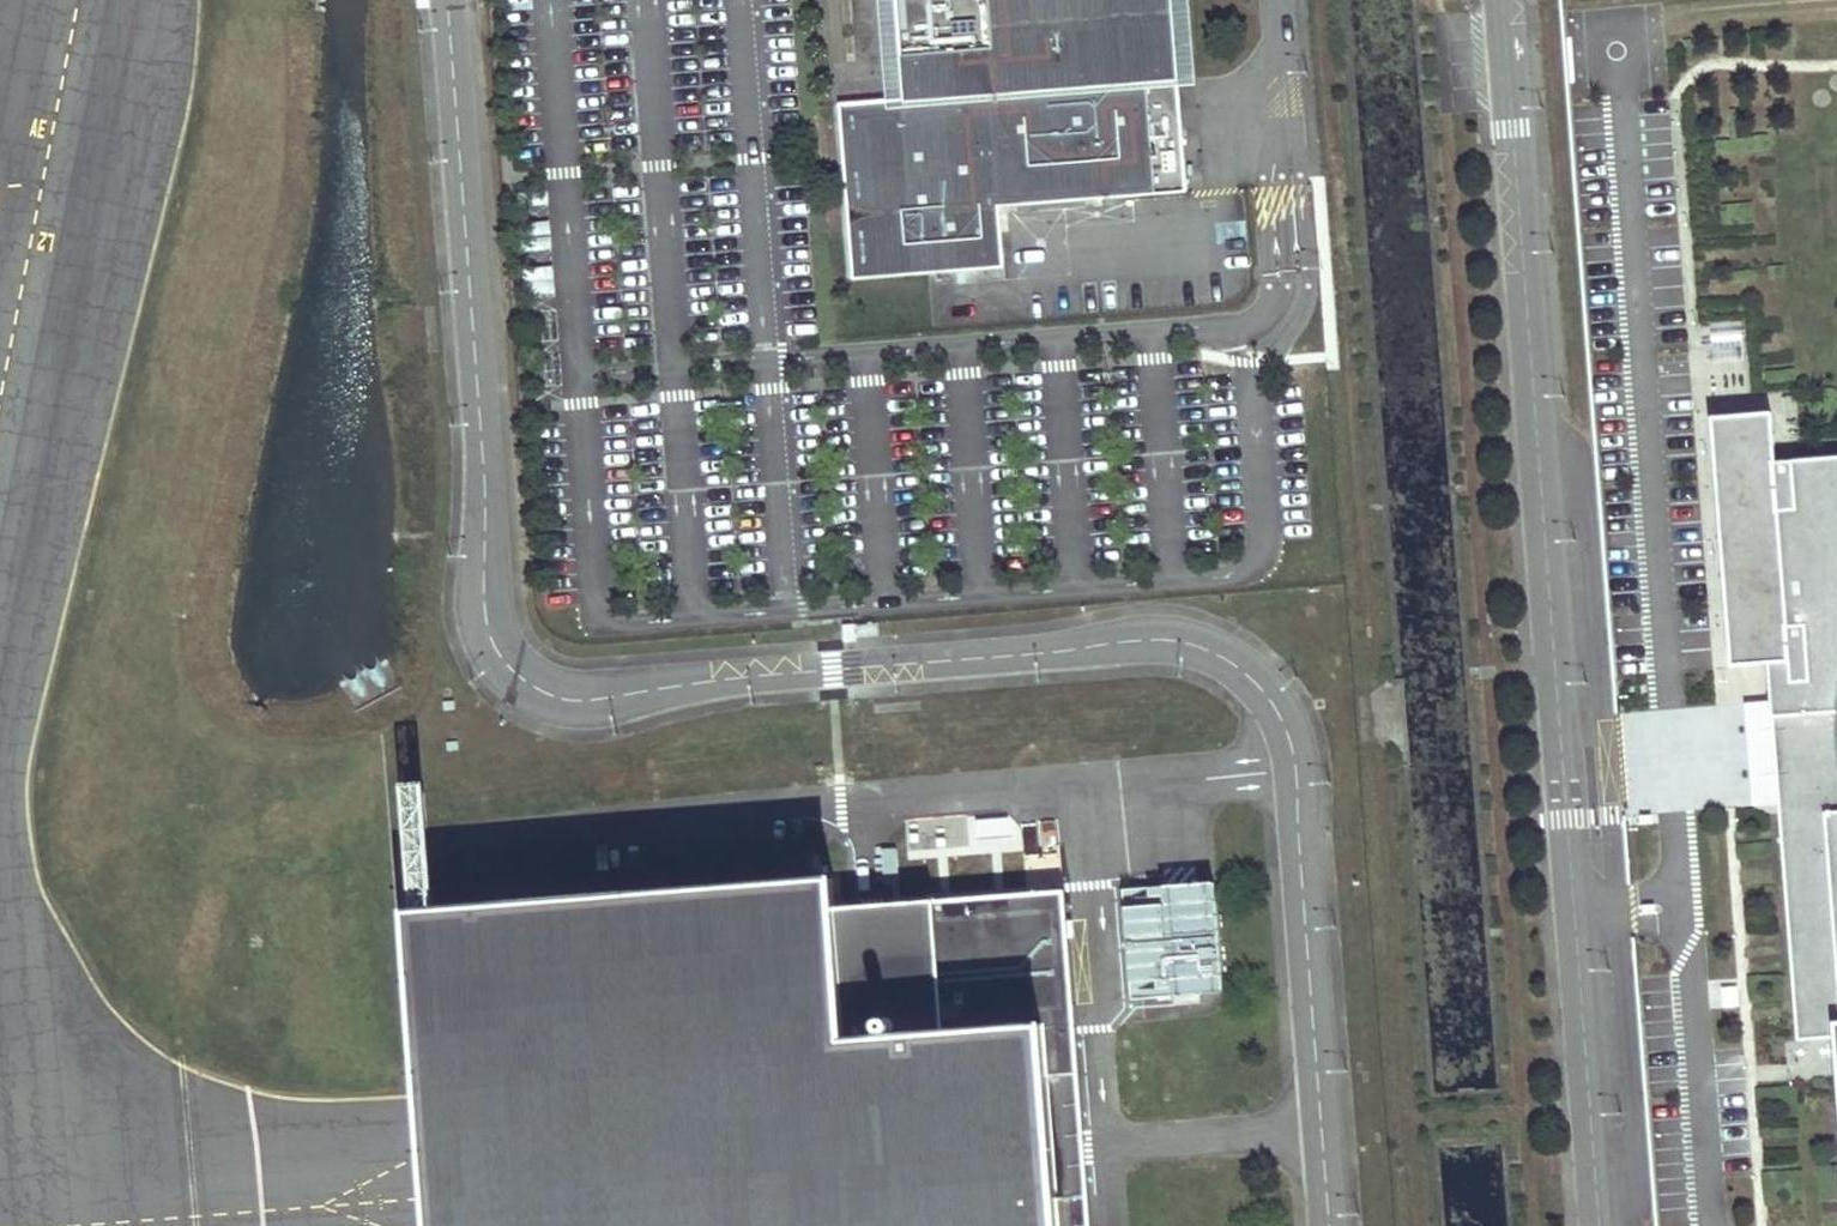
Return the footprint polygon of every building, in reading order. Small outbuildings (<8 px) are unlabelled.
[(1172,0),(895,0),(903,100),(839,105),(853,280),(1003,268),(999,207),(1187,192),(1172,0)] [(1832,770),(1834,706),(1836,695),(1836,457),(1777,464),(1771,414),(1710,418),(1729,663),(1768,660),(1771,701),(1779,813),(1795,1047),(1833,1044),(1836,1044),(1836,789),(1832,770)] [(1779,813),(1771,701),(1746,701),(1750,757),(1754,815),(1779,813)] [(421,909),(434,1085),(445,1225),(1091,1225),(1064,891),(1023,894),(882,905),(839,909),(836,877),(421,909)] [(1223,989),(1214,879),(1163,883),(1165,901),(1124,904),(1130,978),(1170,975),(1172,993),(1223,989)]
